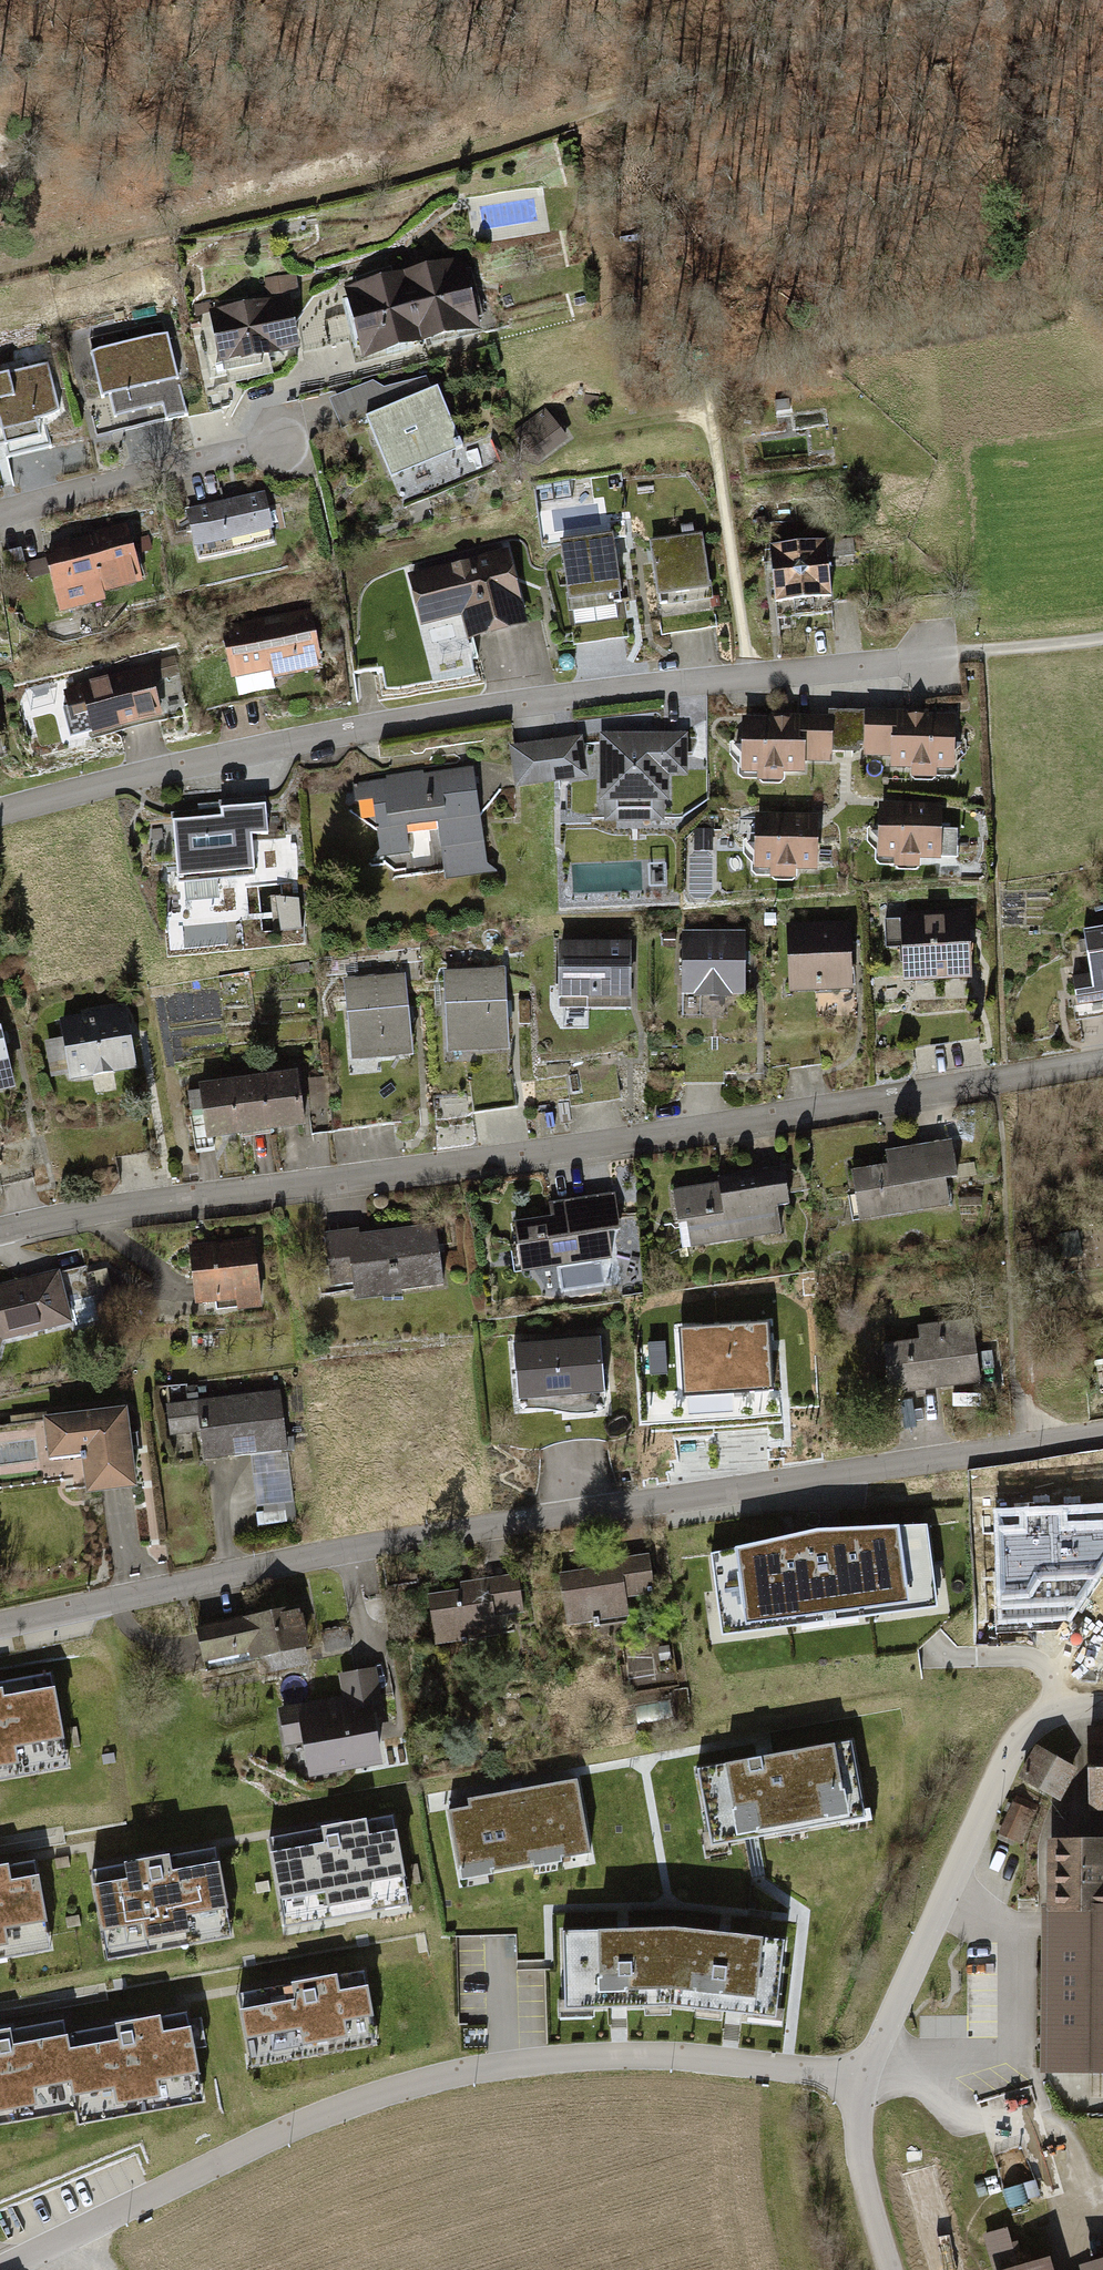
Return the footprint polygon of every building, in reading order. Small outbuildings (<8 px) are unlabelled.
[(473,259),(355,292),(375,363),(493,329),(473,259)] [(303,277),(273,282),(276,301),(306,296),(303,277)] [(305,300),(226,314),(235,366),(314,352),(305,300)] [(177,335),(105,356),(124,423),(175,409),(179,423),(201,417),(177,335)] [(0,378),(0,454),(10,451),(4,428),(11,426),(19,457),(59,446),(53,422),(63,420),(73,412),(59,362),(0,378)] [(380,385),(338,401),(364,448),(375,444),(398,486),(478,450),(452,394),(445,396),(439,381),(394,393),(380,385)] [(555,411),(531,433),(555,460),(579,438),(555,411)] [(280,492),(200,512),(209,551),(290,532),(280,492)] [(135,523),(57,546),(75,609),(154,585),(135,523)] [(622,533),(572,543),(584,607),(635,597),(622,533)] [(713,536),(662,544),(673,603),(724,594),(713,536)] [(836,541),(781,549),(789,609),(845,601),(836,541)] [(519,548),(416,573),(430,628),(474,618),(480,641),(539,626),(519,548)] [(323,615),(237,632),(249,690),(335,672),(323,615)] [(175,721),(161,669),(76,691),(83,717),(103,711),(110,738),(175,721)] [(923,711),(876,712),(877,759),(904,758),(905,774),(927,773),(927,785),(978,783),(976,717),(923,719),(923,711)] [(877,759),(876,712),(840,713),(842,761),(877,759)] [(836,714),(755,717),(756,776),(771,775),(772,785),(799,784),(799,779),(818,778),(817,766),(838,765),(836,714)] [(700,733),(613,736),(617,829),(678,827),(677,807),(684,807),(683,779),(702,778),(700,733)] [(595,739),(523,751),(530,794),(602,782),(595,739)] [(499,876),(484,768),(362,784),(365,807),(386,804),(393,861),(421,858),(417,830),(452,825),(460,881),(499,876)] [(236,818),(184,822),(188,884),(272,878),(269,840),(287,839),(285,804),(235,808),(236,818)] [(958,805),(894,807),(895,861),(912,860),(912,872),(939,871),(939,863),(960,863),(958,805)] [(833,819),(768,820),(769,872),(786,872),(786,882),(812,882),(811,874),(834,874),(833,819)] [(282,893),(284,924),(305,923),(304,892),(282,893)] [(984,919),(912,921),(914,984),(986,982),(984,919)] [(862,925),(796,928),(799,992),(865,989),(862,925)] [(759,933),(690,934),(692,996),(760,995),(759,933)] [(643,945),(569,947),(570,1003),(644,1002),(643,945)] [(515,968),(452,973),(459,1059),(523,1054),(515,968)] [(1082,977),(1085,1000),(1102,997),(1102,973),(1082,977)] [(414,974),(353,982),(363,1067),(425,1059),(414,974)] [(137,1008),(65,1023),(77,1082),(149,1068),(137,1008)] [(0,1033),(0,1098),(28,1092),(12,1030),(0,1033)] [(265,1075),(271,1126),(302,1122),(295,1071),(265,1075)] [(271,1126),(265,1075),(232,1080),(239,1131),(271,1126)] [(239,1131),(232,1080),(202,1084),(209,1135),(239,1131)] [(896,1163),(861,1170),(872,1227),(964,1210),(959,1183),(971,1181),(964,1140),(894,1152),(896,1163)] [(733,1185),(684,1195),(696,1256),(796,1237),(792,1212),(807,1209),(798,1164),(731,1177),(733,1185)] [(560,1219),(528,1225),(537,1275),(635,1257),(623,1195),(558,1207),(560,1219)] [(367,1230),(334,1234),(340,1288),(365,1285),(367,1301),(450,1292),(443,1227),(368,1236),(367,1230)] [(264,1240),(197,1248),(204,1306),(246,1301),(248,1313),(272,1310),(264,1240)] [(0,1287),(0,1363),(6,1364),(13,1344),(79,1329),(66,1271),(0,1287)] [(923,1341),(891,1347),(900,1399),(993,1382),(980,1313),(920,1324),(923,1341)] [(770,1322),(678,1328),(683,1398),(775,1392),(770,1322)] [(600,1397),(596,1342),(518,1348),(522,1403),(600,1397)] [(287,1388),(173,1405),(178,1437),(209,1433),(213,1461),(296,1449),(287,1388)] [(139,1405),(52,1418),(58,1460),(96,1454),(103,1498),(151,1491),(139,1405)] [(999,1513),(1002,1603),(1078,1600),(1102,1562),(1102,1509),(999,1513)] [(938,1615),(928,1527),(818,1532),(713,1558),(719,1643),(938,1615)] [(657,1555),(564,1572),(575,1631),(640,1619),(637,1603),(665,1598),(657,1555)] [(469,1590),(435,1595),(443,1650),(510,1640),(508,1621),(536,1617),(530,1575),(468,1584),(469,1590)] [(312,1606),(206,1628),(213,1665),(260,1655),(265,1678),(324,1666),(312,1606)] [(633,1685),(679,1679),(673,1643),(627,1650),(633,1685)] [(347,1701),(288,1711),(295,1750),(314,1747),(320,1781),(395,1768),(378,1671),(343,1677),(347,1701)] [(0,1686),(0,1785),(70,1772),(52,1676),(0,1686)] [(1094,1731),(1096,1807),(1102,1807),(1102,1731),(1094,1731)] [(853,1747),(699,1775),(713,1852),(867,1824),(853,1747)] [(1041,1750),(1026,1777),(1066,1799),(1081,1772),(1041,1750)] [(470,1810),(449,1814),(461,1884),(593,1860),(579,1783),(468,1803),(470,1810)] [(1035,1813),(1017,1806),(1004,1836),(1022,1844),(1035,1813)] [(393,1821),(268,1845),(285,1936),(410,1912),(393,1821)] [(1045,1838),(1045,1901),(1102,1902),(1102,1837),(1045,1838)] [(219,1853),(96,1876),(113,1967),(236,1944),(219,1853)] [(0,1875),(0,1969),(55,1959),(38,1868),(0,1875)] [(1045,1901),(1044,2070),(1102,2070),(1102,1902),(1045,1901)] [(676,1928),(565,1930),(567,2008),(672,2003),(676,1928)] [(786,1939),(676,1928),(672,2003),(777,2015),(786,1939)] [(369,1978),(245,2000),(257,2071),(381,2049),(369,1978)] [(192,2019),(70,2040),(84,2116),(86,2127),(207,2106),(192,2019)] [(0,2041),(0,2132),(84,2116),(70,2040),(68,2028),(0,2041)] [(1044,2259),(1008,2269),(1047,2269),(1044,2259)]
